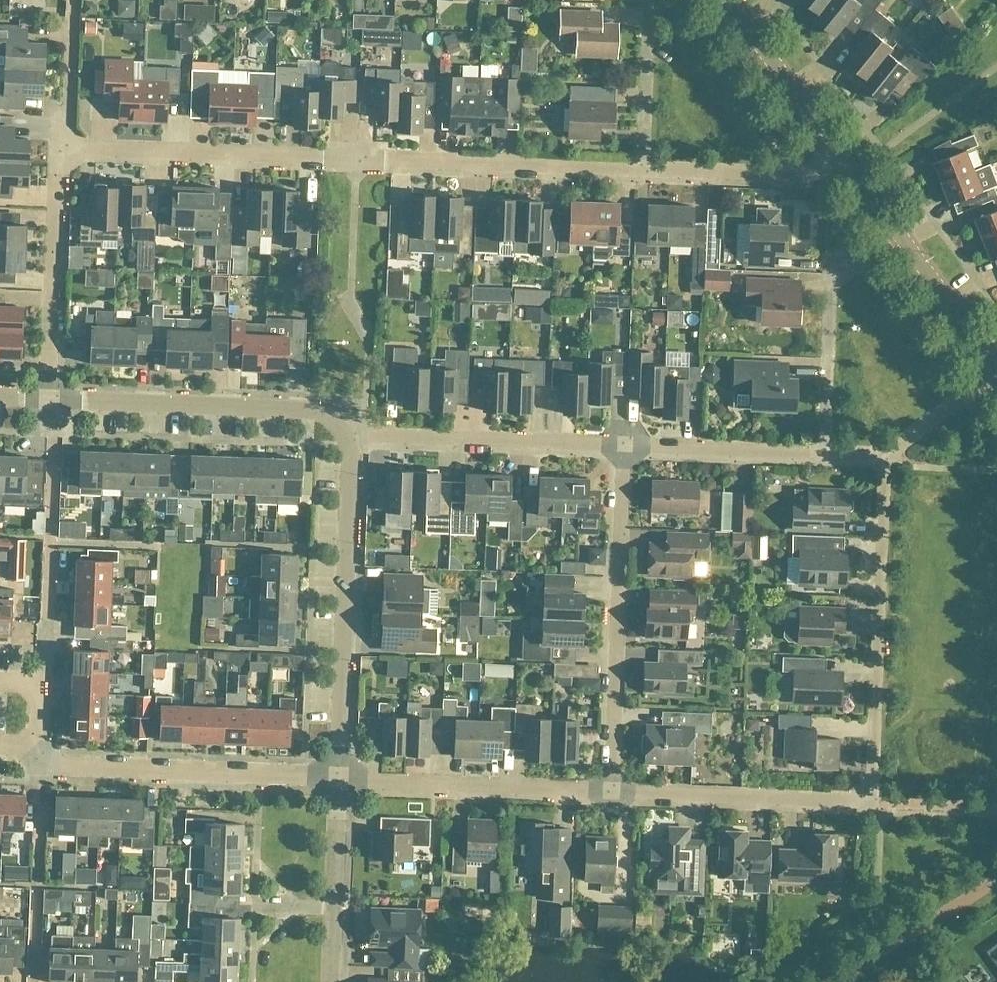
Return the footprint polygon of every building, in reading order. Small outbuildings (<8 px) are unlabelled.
[(819,15),(820,16),(832,0),(800,0),(819,15)] [(820,16),(819,15),(815,21),(836,37),(855,13),(866,22),(875,11),(884,0),(832,0),(820,16)] [(509,9),(488,9),(488,31),(509,31),(509,9)] [(894,26),(875,11),(866,22),(858,33),(867,40),(847,65),(867,80),(867,81),(888,55),(889,56),(893,50),(882,41),(894,26)] [(601,15),(591,14),(560,13),(559,40),(576,40),(576,56),(616,57),(617,28),(600,27),(601,15)] [(0,30),(0,69),(5,70),(43,71),(44,45),(25,45),(25,31),(0,30)] [(400,33),(362,32),(361,47),(399,48),(400,33)] [(911,49),(899,64),(922,82),(935,68),(911,49)] [(888,55),(867,81),(867,80),(863,86),(883,103),(893,91),(904,100),(922,82),(899,64),(889,56),(888,55)] [(141,123),(143,82),(131,82),(132,63),(105,62),(103,104),(119,104),(119,122),(141,123)] [(353,103),(355,69),(340,69),(337,64),(325,63),(321,68),(319,68),(319,79),(318,94),(318,118),(341,119),(341,103),(353,103)] [(143,82),(141,123),(165,124),(166,95),(179,96),(180,70),(143,68),(143,82)] [(318,94),(319,79),(306,78),(306,70),(275,68),(275,75),(274,99),(274,102),(284,102),(295,113),(294,129),(318,130),(318,118),(318,94)] [(5,70),(4,84),(0,84),(0,109),(22,110),(23,96),(42,97),(43,71),(5,70)] [(364,94),(363,104),(375,104),(375,120),(397,121),(398,121),(399,97),(400,83),(400,71),(387,71),(365,70),(364,94)] [(231,126),(233,87),(218,86),(218,73),(191,72),(190,96),(209,96),(208,126),(231,126)] [(247,87),(233,87),(231,126),(255,127),(256,98),(274,99),(275,75),(248,74),(247,87)] [(449,135),(477,136),(479,82),(479,80),(439,78),(437,130),(449,131),(449,135)] [(517,133),(518,111),(519,81),(497,81),(497,82),(479,82),(477,136),(505,137),(505,133),(517,133)] [(434,84),(400,83),(399,97),(398,121),(397,121),(397,133),(420,134),(421,108),(433,108),(434,84)] [(589,104),(590,88),(570,88),(568,139),(598,141),(599,128),(613,128),(614,105),(589,104)] [(27,165),(28,141),(13,141),(14,129),(0,128),(0,163),(27,165)] [(974,136),(951,145),(956,156),(934,164),(942,185),(975,172),(974,171),(967,152),(978,147),(974,136)] [(26,188),(27,165),(0,163),(0,199),(9,199),(10,187),(26,188)] [(996,200),(996,196),(994,188),(996,187),(996,182),(990,165),(974,171),(975,172),(942,185),(951,206),(972,198),(976,208),(993,202),(996,200)] [(79,248),(102,249),(102,230),(118,230),(118,226),(117,226),(119,186),(118,186),(118,190),(94,189),(92,218),(80,218),(79,248)] [(143,216),(144,187),(119,186),(117,226),(118,226),(132,227),(131,243),(155,244),(156,217),(143,216)] [(193,228),(195,189),(172,188),(171,214),(159,214),(158,238),(178,239),(185,246),(193,246),(194,228),(193,228)] [(194,228),(193,246),(215,247),(214,262),(230,262),(231,229),(227,228),(227,215),(216,215),(217,193),(217,190),(195,189),(193,228),(194,228)] [(270,239),(271,229),(272,192),(247,191),(247,209),(233,209),(232,246),(258,247),(259,238),(270,239)] [(297,205),(297,193),(272,192),(271,229),(270,239),(271,239),(271,231),(282,231),(282,248),(308,249),(310,205),(297,205)] [(433,254),(434,238),(436,198),(411,197),(409,227),(397,226),(396,261),(408,262),(409,253),(433,254)] [(433,254),(470,256),(471,229),(459,229),(461,199),(436,198),(434,238),(433,254)] [(993,202),(996,212),(976,221),(984,242),(996,236),(996,200),(993,202)] [(513,259),(513,255),(514,242),(515,202),(491,201),(489,230),(474,229),(473,253),(498,254),(501,258),(513,259)] [(513,255),(553,256),(555,211),(540,211),(540,203),(515,202),(514,242),(513,255)] [(593,245),(594,204),(570,203),(569,229),(557,229),(556,255),(569,255),(569,244),(593,245)] [(593,245),(592,260),(606,260),(610,256),(616,257),(628,257),(629,232),(618,231),(619,205),(594,204),(593,245)] [(656,245),(669,246),(670,207),(648,207),(647,234),(634,234),(633,257),(655,257),(656,245)] [(692,247),(693,208),(670,207),(669,246),(692,247)] [(773,254),(785,255),(786,228),(778,228),(778,216),(774,212),(762,211),(757,215),(757,227),(749,227),(748,253),(743,253),(743,266),(772,267),(773,254)] [(24,251),(25,227),(0,226),(0,250),(24,251)] [(984,242),(992,262),(995,261),(996,260),(996,236),(984,242)] [(104,249),(123,248),(122,237),(103,239),(104,249)] [(705,251),(705,271),(719,271),(720,245),(706,245),(705,251)] [(23,273),(24,251),(0,250),(0,272),(23,273)] [(703,291),(704,288),(704,270),(705,251),(691,251),(689,291),(703,291)] [(704,270),(704,288),(728,289),(729,272),(719,271),(705,271),(704,270)] [(761,305),(760,325),(798,326),(798,324),(800,324),(801,311),(798,311),(800,282),(746,280),(745,305),(761,305)] [(152,319),(151,332),(166,332),(166,352),(165,368),(188,369),(190,321),(168,320),(162,320),(163,307),(152,307),(152,319)] [(22,310),(0,309),(0,334),(21,335),(22,310)] [(190,321),(188,369),(211,370),(211,368),(226,368),(228,312),(211,311),(211,321),(190,321)] [(85,316),(85,328),(91,328),(89,365),(112,366),(113,329),(113,319),(114,313),(94,312),(94,316),(85,316)] [(113,319),(113,329),(112,366),(134,367),(135,355),(150,355),(151,332),(152,319),(131,318),(131,319),(113,319)] [(265,337),(264,372),(286,373),(287,352),(304,352),(306,321),(278,320),(266,319),(266,326),(265,337)] [(264,372),(265,337),(266,326),(244,325),(244,323),(231,323),(230,371),(241,371),(264,372)] [(20,360),(21,335),(0,334),(0,359),(20,360)] [(428,410),(430,370),(416,370),(417,350),(393,349),(392,378),(404,378),(402,409),(428,410)] [(430,360),(430,370),(428,410),(454,411),(456,380),(468,381),(469,352),(445,351),(444,361),(430,360)] [(587,404),(611,405),(612,377),(624,378),(625,354),(602,353),(602,365),(587,364),(587,376),(588,376),(587,404)] [(639,397),(639,406),(662,407),(663,407),(664,379),(665,379),(665,367),(650,367),(651,355),(632,354),(631,378),(630,397),(639,397)] [(508,373),(509,361),(474,360),(473,385),(483,385),(482,412),(506,413),(508,373)] [(544,363),(509,361),(508,373),(506,413),(530,414),(531,386),(543,387),(544,363)] [(563,388),(562,415),(587,416),(587,404),(588,376),(587,376),(574,376),(575,364),(552,363),(551,387),(563,388)] [(751,410),(795,412),(796,381),(786,380),(787,365),(734,363),(733,392),(751,393),(751,410)] [(663,407),(662,407),(662,419),(686,420),(687,392),(699,393),(700,369),(665,367),(665,379),(664,379),(663,407)] [(103,454),(81,453),(80,470),(67,470),(66,496),(101,497),(101,489),(103,454)] [(103,454),(101,489),(123,490),(124,455),(103,454)] [(146,455),(124,455),(123,490),(123,498),(144,499),(146,455)] [(179,500),(179,492),(178,492),(179,476),(167,475),(168,456),(146,455),(144,499),(179,500)] [(179,476),(178,492),(179,492),(179,500),(212,501),(212,493),(213,458),(191,457),(191,476),(179,476)] [(26,480),(27,459),(4,458),(3,493),(3,508),(42,509),(43,481),(26,480)] [(235,459),(213,458),(212,493),(234,494),(235,459)] [(257,460),(235,459),(234,494),(255,495),(257,460)] [(257,460),(255,495),(255,505),(276,506),(278,460),(257,460)] [(299,507),(300,461),(278,460),(276,506),(299,507)] [(386,517),(386,529),(411,530),(411,514),(413,474),(388,473),(387,489),(386,517)] [(413,474),(411,514),(426,514),(425,535),(449,536),(450,519),(451,504),(437,504),(438,475),(413,474)] [(486,513),(488,477),(465,476),(464,504),(451,503),(451,504),(450,519),(449,536),(474,536),(474,513),(486,513)] [(510,477),(488,477),(486,513),(486,523),(508,523),(508,541),(520,542),(522,502),(510,502),(510,477)] [(548,517),(562,517),(563,479),(539,479),(538,504),(526,504),(525,528),(547,529),(548,517)] [(563,479),(562,517),(561,534),(598,536),(599,493),(587,493),(588,480),(563,479)] [(652,483),(651,513),(697,515),(698,485),(652,483)] [(847,520),(848,514),(852,511),(852,503),(848,499),(848,493),(808,491),(808,507),(793,507),(792,531),(841,533),(842,520),(847,520)] [(720,532),(733,532),(749,533),(750,496),(721,494),(720,532)] [(109,530),(109,542),(121,542),(121,531),(109,530)] [(133,531),(121,531),(121,542),(133,543),(133,531)] [(232,543),(232,532),(220,532),(220,543),(232,543)] [(232,532),(232,543),(244,544),(244,533),(232,532)] [(275,545),(275,534),(263,533),(263,545),(275,545)] [(275,534),(275,545),(287,545),(287,534),(275,534)] [(691,561),(706,561),(707,537),(667,535),(666,547),(649,547),(648,576),(674,577),(674,580),(690,581),(691,561)] [(750,561),(751,536),(732,535),(731,548),(738,548),(737,560),(750,561)] [(798,586),(805,586),(845,587),(846,555),(828,554),(825,551),(826,538),(792,537),(791,559),(799,560),(798,586)] [(24,582),(25,542),(9,541),(8,581),(24,582)] [(222,561),(222,549),(211,548),(210,561),(222,561)] [(76,561),(75,583),(111,585),(111,562),(117,563),(117,553),(86,552),(86,561),(76,561)] [(261,556),(261,578),(296,579),(297,557),(261,556)] [(410,557),(385,556),(384,569),(409,570),(410,557)] [(585,564),(560,563),(560,575),(572,576),(584,576),(585,564)] [(142,586),(151,586),(151,572),(142,572),(142,586)] [(485,586),(497,585),(496,572),(484,572),(485,586)] [(543,606),(542,620),(582,621),(583,595),(571,595),(572,576),(527,574),(526,605),(543,606)] [(383,614),(420,615),(420,616),(436,616),(437,591),(421,590),(422,578),(384,577),(383,614)] [(250,599),(260,599),(295,601),(296,579),(261,578),(251,578),(250,599)] [(75,605),(110,606),(123,607),(124,598),(110,597),(111,585),(75,583),(75,605)] [(11,636),(13,591),(0,591),(0,636),(11,636)] [(649,605),(647,605),(646,638),(686,639),(686,625),(690,626),(693,623),(694,593),(650,591),(649,605)] [(732,593),(698,591),(698,605),(731,607),(732,593)] [(295,601),(260,599),(250,599),(249,621),(259,621),(294,623),(295,601)] [(74,627),(85,627),(84,641),(104,641),(133,642),(140,642),(141,635),(127,635),(127,629),(109,628),(110,606),(75,605),(74,627)] [(845,607),(844,619),(868,620),(868,609),(845,607)] [(788,643),(798,643),(798,645),(831,646),(831,633),(843,634),(844,611),(799,609),(799,622),(789,622),(784,626),(783,638),(788,643)] [(420,615),(383,614),(381,651),(435,653),(435,632),(419,632),(420,616),(420,615)] [(461,617),(461,641),(477,641),(477,617),(461,617)] [(550,646),(581,647),(582,621),(542,620),(542,634),(522,633),(521,661),(549,662),(550,646)] [(259,643),(293,645),(294,623),(259,621),(258,637),(236,636),(235,648),(258,649),(259,643)] [(73,651),(72,673),(107,675),(108,663),(112,663),(112,653),(132,654),(133,642),(104,641),(104,653),(88,652),(73,651)] [(685,667),(702,667),(702,653),(677,652),(677,666),(645,665),(644,693),(664,693),(664,697),(684,697),(685,667)] [(227,662),(227,654),(213,653),(213,662),(227,662)] [(154,654),(153,671),(166,671),(167,654),(154,654)] [(184,655),(184,664),(198,664),(198,656),(184,655)] [(271,655),(257,655),(256,664),(270,664),(271,655)] [(293,656),(271,655),(270,664),(270,669),(292,670),(293,656)] [(782,673),(794,674),(792,705),(840,706),(842,674),(808,673),(809,660),(782,659),(782,673)] [(406,661),(386,660),(385,677),(406,678),(406,661)] [(579,666),(554,665),(553,678),(578,679),(579,666)] [(71,695),(106,696),(107,685),(117,685),(117,675),(107,675),(72,673),(71,695)] [(152,690),(153,676),(144,676),(144,690),(152,690)] [(225,709),(224,745),(246,745),(247,710),(246,710),(247,689),(248,676),(238,676),(237,688),(237,696),(226,695),(225,709)] [(598,682),(578,681),(577,692),(598,693),(598,682)] [(70,717),(106,718),(106,696),(71,695),(70,717)] [(182,708),(171,707),(171,698),(155,698),(155,711),(160,712),(159,742),(181,743),(182,708)] [(202,744),(204,709),(204,698),(193,698),(193,708),(182,708),(181,743),(202,744)] [(214,709),(215,699),(204,698),(204,709),(202,744),(224,745),(225,709),(214,709)] [(279,711),(268,711),(267,746),(289,747),(290,721),(294,721),(295,700),(279,699),(279,711)] [(477,762),(479,722),(467,722),(467,708),(456,707),(456,699),(443,699),(443,710),(442,730),(455,731),(454,757),(465,758),(465,762),(477,762)] [(405,756),(406,720),(393,719),(394,705),(378,704),(378,720),(383,720),(382,755),(405,756)] [(407,704),(406,720),(405,756),(428,756),(429,730),(442,730),(443,710),(421,709),(421,704),(407,704)] [(149,705),(140,705),(139,719),(148,719),(149,705)] [(550,761),(551,721),(536,721),(537,706),(515,705),(515,710),(514,731),(526,731),(525,760),(550,761)] [(577,708),(567,708),(567,722),(551,721),(550,761),(575,762),(577,708)] [(490,723),(479,722),(477,762),(489,763),(489,759),(500,759),(501,733),(514,734),(514,731),(515,710),(491,709),(490,723)] [(268,711),(247,710),(246,745),(267,746),(268,711)] [(711,736),(712,715),(687,714),(687,728),(646,727),(646,735),(642,737),(641,753),(645,755),(645,764),(691,766),(693,735),(711,736)] [(838,772),(839,741),(815,740),(815,731),(811,731),(811,717),(778,716),(777,730),(785,730),(784,761),(813,762),(812,771),(838,772)] [(69,739),(105,740),(106,718),(70,717),(69,739)] [(147,740),(147,719),(133,719),(132,739),(147,740)] [(3,796),(2,831),(13,832),(24,832),(25,797),(3,796)] [(76,836),(77,799),(55,798),(54,835),(76,836)] [(87,848),(97,849),(99,800),(77,799),(76,836),(87,836),(87,848)] [(108,837),(119,837),(121,801),(99,800),(97,849),(107,849),(108,837)] [(142,826),(143,802),(121,801),(119,837),(131,838),(130,850),(153,851),(154,827),(142,826)] [(429,848),(430,821),(398,819),(397,835),(374,834),(373,861),(411,862),(411,848),(429,848)] [(205,847),(245,849),(246,838),(242,838),(242,826),(216,825),(216,821),(185,820),(184,834),(206,835),(205,847)] [(495,823),(467,822),(466,847),(452,847),(451,875),(466,876),(466,867),(480,868),(480,862),(494,862),(495,823)] [(553,830),(553,826),(521,824),(520,870),(538,871),(537,899),(567,901),(569,831),(553,830)] [(669,842),(656,842),(656,850),(651,850),(650,871),(655,871),(654,894),(701,895),(702,864),(687,863),(688,831),(669,830),(669,842)] [(2,831),(1,839),(1,845),(1,853),(10,854),(10,840),(13,832),(2,831)] [(745,875),(769,876),(771,844),(747,844),(747,833),(719,832),(717,878),(745,879),(745,875)] [(833,884),(835,836),(807,835),(807,853),(779,852),(778,882),(833,884)] [(612,894),(614,840),(586,839),(584,882),(601,882),(601,894),(612,894)] [(698,843),(697,863),(707,863),(707,843),(698,843)] [(190,847),(189,870),(204,870),(240,872),(241,858),(245,859),(245,849),(205,847),(190,847)] [(153,859),(152,867),(165,868),(165,860),(153,859)] [(190,905),(212,905),(214,906),(214,894),(240,895),(240,872),(204,870),(188,870),(186,870),(186,885),(190,885),(190,893),(190,905)] [(62,885),(74,886),(75,876),(62,875),(62,885)] [(126,887),(123,900),(147,905),(150,892),(126,887)] [(105,890),(104,901),(117,901),(117,891),(105,890)] [(61,902),(73,903),(74,892),(43,891),(43,914),(55,914),(55,902),(61,903),(61,902)] [(74,892),(73,903),(73,907),(90,908),(90,893),(74,892)] [(188,905),(187,929),(202,930),(202,943),(242,944),(242,932),(238,932),(239,921),(212,920),(212,905),(190,905),(188,905)] [(597,932),(630,934),(631,909),(598,908),(597,932)] [(549,936),(569,937),(570,910),(550,909),(549,936)] [(370,947),(390,947),(389,968),(417,969),(417,948),(418,948),(419,912),(371,910),(370,947)] [(0,927),(0,974),(11,975),(11,963),(23,963),(25,928),(0,927)] [(48,981),(71,981),(72,938),(51,937),(51,949),(50,949),(48,981)] [(72,938),(71,981),(92,981),(93,950),(94,938),(72,938)] [(115,951),(114,981),(136,981),(136,968),(149,969),(150,945),(138,944),(138,940),(115,939),(115,951)] [(183,955),(183,964),(191,964),(237,966),(237,953),(242,953),(242,944),(202,943),(201,956),(183,955)] [(987,952),(996,966),(996,944),(987,952)] [(115,951),(93,950),(92,981),(114,981),(115,951)] [(183,964),(173,964),(155,963),(154,981),(173,981),(173,973),(188,974),(201,974),(200,981),(236,981),(237,966),(191,964),(183,964)] [(422,971),(422,981),(454,981),(454,972),(422,971)]
